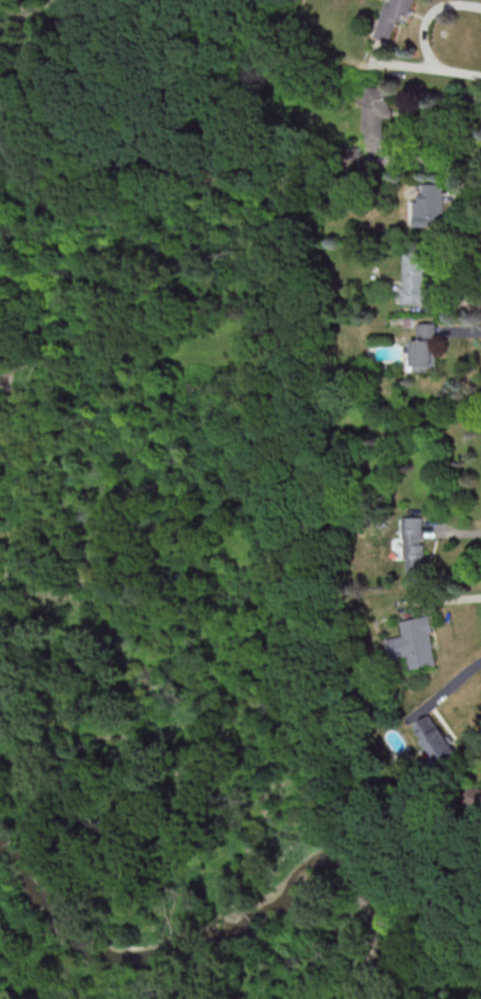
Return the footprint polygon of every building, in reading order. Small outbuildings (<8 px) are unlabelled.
[(375,35),(391,41),(399,20),(408,24),(417,0),(388,0),(375,35)] [(392,87),(366,87),(366,117),(392,117),(392,87)] [(443,184),(424,184),(424,195),(414,195),(415,225),(444,225),(443,184)] [(427,251),(402,251),(402,303),(427,303),(427,251)] [(438,323),(413,323),(413,372),(438,372),(438,323)] [(424,520),(405,520),(405,573),(424,573),(424,520)] [(397,619),(400,633),(383,637),(387,659),(405,655),(407,668),(434,663),(427,630),(431,629),(428,613),(397,619)] [(410,724),(437,761),(454,749),(427,712),(410,724)] [(471,786),(465,805),(480,810),(480,789),(471,786)]
